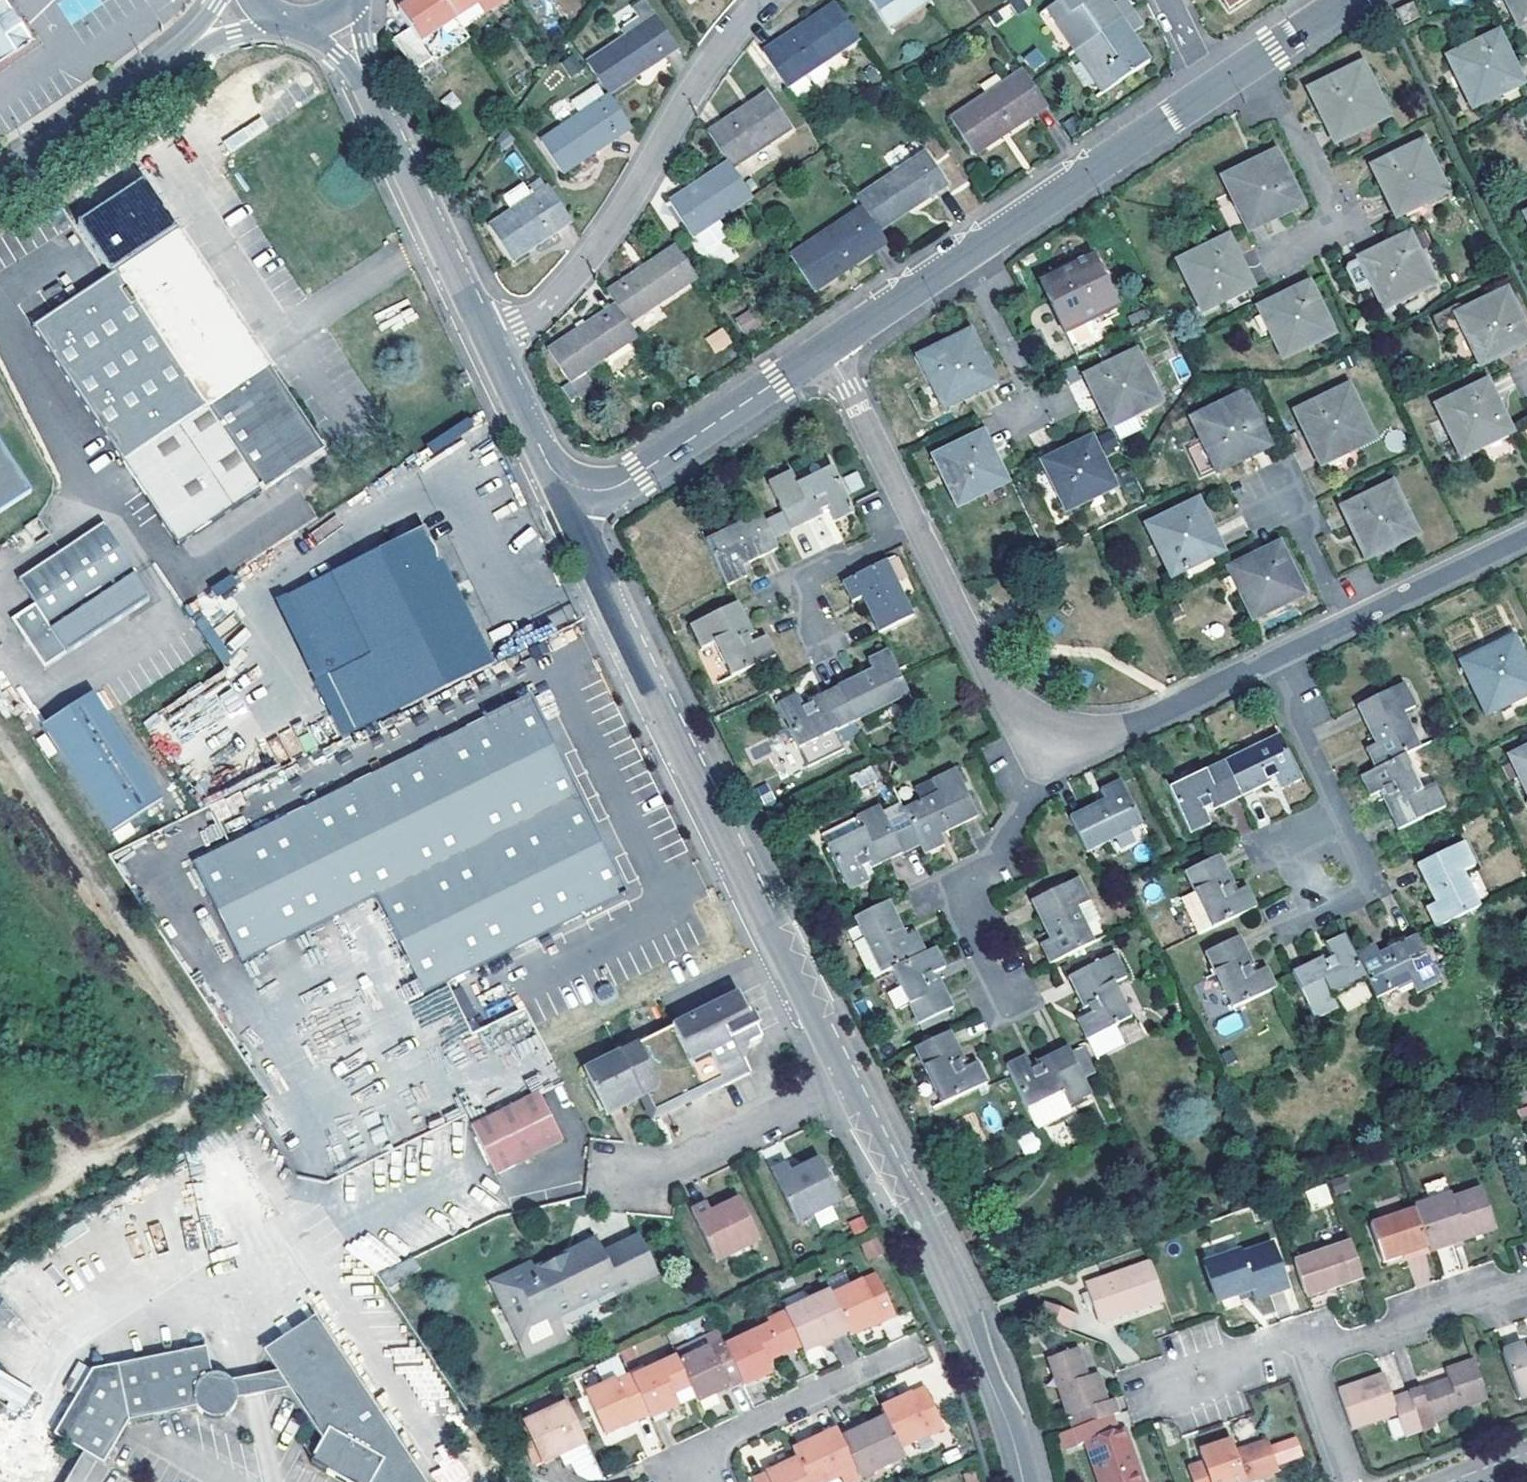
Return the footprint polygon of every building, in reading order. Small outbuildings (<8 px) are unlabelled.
[(10,9),(4,0),(0,0),(0,16),(10,9)] [(399,9),(411,27),(395,38),(416,69),(433,58),(423,41),(456,19),(444,0),(413,0),(399,9)] [(456,19),(479,3),(486,13),(506,0),(444,0),(456,19)] [(587,60),(610,94),(691,40),(663,0),(646,0),(655,14),(587,60)] [(888,29),(931,0),(869,0),(888,29)] [(1070,53),(1136,10),(1129,0),(1122,0),(1114,5),(1111,0),(1060,0),(1043,11),(1070,53)] [(1518,26),(1526,22),(1526,0),(1506,0),(1518,26)] [(799,26),(763,51),(787,87),(859,39),(835,2),(799,26)] [(1413,2),(1396,10),(1403,24),(1419,15),(1413,2)] [(31,42),(21,26),(10,9),(0,16),(0,63),(31,42)] [(1136,10),(1070,53),(1099,97),(1152,62),(1133,33),(1146,25),(1136,10)] [(1496,36),(1450,58),(1473,106),(1520,83),(1509,61),(1496,36)] [(1032,70),(1046,62),(1037,48),(1024,56),(1032,70)] [(561,61),(569,76),(583,69),(575,54),(561,61)] [(1362,67),(1310,91),(1321,114),(1335,142),(1386,117),(1362,67)] [(880,79),(872,68),(865,72),(873,84),(880,79)] [(1048,106),(1023,69),(950,117),(975,154),(1048,106)] [(572,99),(581,113),(605,97),(596,83),(572,99)] [(766,92),(709,131),(728,160),(732,167),(790,129),(766,92)] [(610,94),(605,97),(581,113),(541,139),(563,173),(632,126),(610,94)] [(508,124),(496,142),(499,147),(516,136),(508,124)] [(922,153),(914,140),(904,147),(912,160),(922,153)] [(1386,192),(1398,217),(1446,193),(1422,144),(1374,168),(1386,192)] [(894,172),(856,196),(862,205),(880,231),(948,185),(925,151),(922,153),(912,160),(904,147),(885,159),(894,172)] [(1224,180),(1248,230),(1274,218),(1300,205),(1276,154),(1224,180)] [(732,167),(728,160),(670,200),(693,236),(694,235),(704,251),(727,236),(717,220),(752,197),(732,167)] [(325,448),(269,365),(239,385),(220,356),(250,336),(145,174),(79,218),(115,270),(33,328),(178,545),(325,448)] [(503,195),(513,209),(546,187),(540,177),(526,185),(524,182),(503,195)] [(546,187),(513,209),(488,225),(512,261),(573,221),(549,185),(546,187)] [(880,231),(862,205),(790,253),(815,292),(888,244),(880,231)] [(1379,250),(1348,266),(1347,271),(1357,291),(1362,293),(1375,286),(1385,308),(1432,284),(1408,236),(1379,250)] [(1236,260),(1227,240),(1180,263),(1203,310),(1249,287),(1236,260)] [(674,246),(606,292),(615,304),(629,326),(696,279),(674,246)] [(1092,256),(1040,282),(1052,304),(1066,332),(1079,359),(1111,343),(1097,316),(1117,306),(1092,256)] [(1284,298),(1261,309),(1284,358),(1332,334),(1309,286),(1284,298)] [(1458,316),(1481,363),(1502,353),(1526,340),(1526,333),(1506,292),(1458,316)] [(629,326),(615,304),(548,350),(570,383),(637,337),(629,326)] [(749,308),(734,320),(746,334),(761,322),(749,308)] [(715,354),(732,343),(722,327),(704,338),(715,354)] [(970,333),(920,358),(944,407),(967,395),(994,382),(970,333)] [(269,365),(250,336),(220,356),(239,385),(269,365)] [(1110,350),(1100,355),(1104,364),(1115,359),(1110,350)] [(1158,400),(1135,353),(1089,376),(1101,400),(1118,437),(1139,426),(1133,413),(1158,400)] [(1487,384),(1439,408),(1461,455),(1511,431),(1499,408),(1487,384)] [(1348,390),(1297,415),(1311,440),(1322,464),(1372,439),(1348,390)] [(1245,394),(1194,420),(1219,470),(1242,458),(1269,444),(1245,394)] [(983,434),(935,458),(959,505),(1006,481),(992,452),(983,434)] [(1068,452),(1045,463),(1068,511),(1115,487),(1091,440),(1068,452)] [(32,491),(0,442),(0,511),(32,491)] [(784,513),(764,522),(772,538),(822,514),(821,511),(825,510),(828,508),(834,520),(853,512),(825,457),(770,484),(784,513)] [(1391,486),(1345,508),(1357,534),(1368,557),(1415,534),(1391,486)] [(1199,503),(1151,526),(1174,574),(1222,550),(1210,526),(1199,503)] [(706,543),(727,587),(747,577),(741,563),(744,562),(747,560),(748,562),(777,548),(772,538),(764,522),(762,516),(706,543)] [(151,600),(135,577),(138,574),(104,523),(19,579),(36,604),(17,616),(26,630),(22,633),(46,669),(151,600)] [(492,665),(426,529),(322,580),(300,591),(286,598),(327,681),(373,658),(399,713),(492,665)] [(1265,553),(1231,570),(1256,617),(1303,593),(1279,546),(1265,553)] [(866,603),(880,633),(913,617),(886,562),(844,583),(854,601),(867,595),(869,598),(870,601),(866,603)] [(292,574),(300,591),(322,580),(314,564),(292,574)] [(751,635),(736,604),(691,626),(702,648),(714,642),(732,677),(775,656),(765,637),(752,644),(750,641),(748,637),(751,635)] [(12,619),(22,633),(26,630),(17,616),(12,619)] [(1464,664),(1487,711),(1526,692),(1526,665),(1515,640),(1464,664)] [(911,694),(889,652),(869,662),(875,675),(871,677),(869,678),(867,675),(837,689),(854,722),(911,694)] [(1367,748),(1377,769),(1403,755),(1420,747),(1403,712),(1415,706),(1404,683),(1359,705),(1374,735),(1377,734),(1379,738),(1381,742),(1367,748)] [(46,714),(97,830),(160,802),(109,687),(46,714)] [(854,722),(837,689),(809,702),(811,706),(807,708),(805,709),(798,696),(778,706),(800,748),(854,722)] [(531,698),(195,863),(243,962),(378,895),(426,993),(628,894),(531,698)] [(292,726),(266,739),(277,762),(303,750),(292,726)] [(1280,737),(1225,764),(1241,796),(1270,782),(1269,779),(1276,775),(1282,788),(1301,779),(1280,737)] [(1521,774),(1526,786),(1526,751),(1503,763),(1510,779),(1521,774)] [(1377,769),(1362,776),(1371,795),(1384,789),(1386,792),(1388,796),(1385,798),(1400,829),(1445,807),(1434,784),(1421,791),(1403,755),(1377,769)] [(1213,809),(1241,796),(1225,764),(1171,791),(1191,832),(1210,823),(1204,810),(1208,808),(1212,806),(1213,809)] [(976,813),(982,809),(962,767),(956,770),(976,813)] [(978,816),(976,813),(956,770),(933,782),(916,790),(922,802),(904,811),(920,844),(924,854),(945,844),(939,831),(945,828),(947,831),(978,816)] [(1101,805),(1072,818),(1087,851),(1143,824),(1122,780),(1102,791),(1109,806),(1103,810),(1101,805)] [(904,811),(901,804),(883,813),(880,808),(824,836),(849,891),(868,881),(867,879),(870,877),(874,875),(871,869),(920,844),(904,811)] [(1443,899),(1427,907),(1436,926),(1437,928),(1480,906),(1463,872),(1475,866),(1464,842),(1419,865),(1435,897),(1440,894),(1442,897),(1443,899)] [(1186,871),(1213,927),(1257,906),(1247,887),(1233,894),(1231,891),(1230,887),(1235,885),(1220,855),(1186,871)] [(1042,944),(1051,964),(1095,943),(1077,907),(1089,901),(1078,879),(1033,902),(1048,933),(1051,932),(1052,935),(1054,938),(1042,944)] [(902,931),(889,902),(856,918),(882,974),(894,968),(926,953),(916,933),(902,940),(899,933),(902,931)] [(1324,957),(1292,973),(1295,978),(1315,1020),(1338,1008),(1332,996),(1367,979),(1356,955),(1346,935),(1328,944),(1334,958),(1331,960),(1327,962),(1324,957)] [(1440,981),(1417,936),(1387,951),(1389,955),(1385,957),(1383,958),(1376,945),(1356,955),(1367,979),(1376,998),(1411,980),(1417,993),(1440,981)] [(1233,1008),(1277,986),(1267,967),(1253,973),(1251,970),(1250,966),(1254,964),(1240,937),(1206,953),(1233,1008)] [(945,968),(935,948),(926,953),(894,968),(919,1024),(946,1011),(953,1008),(939,979),(934,982),(933,978),(931,975),(945,968)] [(1079,1020),(1088,1039),(1132,1017),(1115,983),(1126,977),(1115,954),(1071,977),(1086,1008),(1089,1006),(1091,1010),(1092,1013),(1079,1020)] [(887,991),(895,1008),(908,1003),(900,985),(887,991)] [(427,1015),(454,1007),(449,992),(423,1000),(427,1015)] [(751,1031),(752,1023),(739,996),(584,1073),(605,1116),(639,1099),(650,1122),(718,1089),(753,1072),(746,1058),(749,1039),(751,1031)] [(946,1011),(919,1024),(922,1028),(948,1016),(946,1011)] [(1238,1011),(1214,1021),(1221,1037),(1245,1027),(1238,1011)] [(751,1031),(749,1039),(758,1035),(752,1023),(751,1031)] [(949,1033),(917,1048),(944,1103),(985,1082),(976,1064),(963,1070),(962,1066),(960,1063),(963,1062),(949,1033)] [(1027,1057),(1008,1067),(1029,1110),(1062,1093),(1068,1105),(1092,1093),(1070,1048),(1038,1064),(1041,1069),(1037,1070),(1035,1072),(1027,1057)] [(1062,1093),(1029,1110),(1035,1122),(1068,1105),(1062,1093)] [(534,1096),(466,1132),(477,1154),(490,1177),(558,1142),(534,1096)] [(1033,1131),(1018,1139),(1026,1153),(1040,1146),(1033,1131)] [(460,1164),(477,1154),(466,1132),(448,1141),(460,1164)] [(787,1163),(772,1171),(796,1220),(838,1200),(817,1159),(792,1171),(787,1163)] [(1305,1190),(1311,1210),(1332,1204),(1327,1184),(1305,1190)] [(1453,1196),(1417,1208),(1418,1211),(1430,1247),(1432,1252),(1497,1230),(1483,1190),(1455,1200),(1453,1196)] [(706,1200),(691,1208),(715,1257),(757,1236),(737,1197),(711,1210),(706,1200)] [(1385,1262),(1430,1247),(1418,1211),(1373,1227),(1385,1262)] [(365,1232),(351,1249),(378,1272),(393,1254),(365,1232)] [(513,1273),(486,1287),(523,1357),(562,1337),(552,1318),(614,1285),(616,1290),(651,1270),(633,1235),(595,1254),(584,1251),(576,1256),(573,1251),(526,1276),(517,1280),(513,1273)] [(883,1252),(877,1238),(865,1244),(872,1258),(883,1252)] [(1364,1279),(1352,1244),(1296,1264),(1306,1295),(1327,1288),(1329,1292),(1364,1279)] [(1287,1290),(1272,1247),(1243,1257),(1242,1254),(1207,1266),(1220,1302),(1251,1291),(1255,1301),(1287,1290)] [(1165,1301),(1152,1263),(1088,1286),(1091,1294),(1084,1296),(1089,1309),(1096,1306),(1102,1323),(1165,1301)] [(526,1276),(523,1268),(513,1273),(517,1280),(526,1276)] [(849,1332),(851,1337),(895,1316),(878,1278),(833,1298),(849,1332)] [(800,1346),(804,1354),(849,1332),(833,1298),(831,1294),(786,1314),(800,1346)] [(1041,1320),(1070,1330),(1075,1315),(1043,1304),(1037,1321),(1041,1320)] [(800,1346),(786,1314),(768,1322),(770,1326),(725,1347),(741,1382),(743,1386),(772,1373),(767,1362),(800,1346)] [(309,1327),(258,1360),(271,1381),(283,1398),(316,1450),(305,1472),(323,1481),(412,1481),(309,1327)] [(717,1331),(672,1352),(676,1359),(678,1364),(723,1343),(717,1331)] [(725,1347),(723,1343),(678,1364),(690,1388),(697,1402),(741,1382),(725,1347)] [(1525,1345),(1503,1353),(1505,1360),(1526,1353),(1526,1351),(1525,1345)] [(1112,1416),(1120,1414),(1116,1400),(1108,1402),(1098,1376),(1090,1378),(1079,1351),(1049,1361),(1069,1416),(1073,1430),(1112,1416)] [(1505,1360),(1520,1400),(1526,1398),(1526,1353),(1505,1360)] [(678,1364),(676,1359),(631,1380),(648,1415),(650,1420),(678,1407),(673,1395),(690,1388),(678,1364)] [(208,1387),(201,1360),(113,1384),(76,1446),(127,1476),(152,1432),(195,1420),(200,1424),(207,1427),(213,1427),(218,1426),(223,1423),(227,1419),(230,1414),(231,1408),(231,1404),(230,1403),(229,1399),(228,1397),(227,1396),(225,1393),(223,1391),(222,1390),(221,1390),(214,1387),(208,1387)] [(1451,1381),(1409,1394),(1422,1431),(1435,1426),(1433,1419),(1489,1399),(1476,1361),(1448,1371),(1451,1381)] [(34,1388),(0,1369),(0,1403),(20,1414),(34,1388)] [(631,1380),(629,1375),(585,1396),(604,1435),(648,1415),(631,1380)] [(1405,1437),(1422,1431),(1409,1394),(1392,1400),(1383,1377),(1339,1391),(1353,1430),(1388,1418),(1397,1415),(1405,1437)] [(231,1408),(283,1398),(271,1381),(221,1390),(222,1390),(223,1391),(225,1393),(227,1396),(228,1397),(229,1399),(230,1403),(231,1404),(231,1408)] [(886,1419),(899,1448),(943,1428),(926,1390),(881,1410),(886,1419)] [(567,1406),(523,1427),(541,1465),(559,1456),(565,1469),(572,1466),(577,1477),(588,1481),(591,1481),(602,1477),(567,1406)] [(1397,1415),(1388,1418),(1396,1440),(1405,1437),(1397,1415)] [(1073,1430),(1078,1446),(1085,1443),(1099,1481),(1143,1481),(1125,1430),(1118,1432),(1112,1416),(1073,1430)] [(859,1478),(903,1458),(899,1448),(886,1419),(847,1437),(841,1440),(855,1470),(859,1478)] [(843,1429),(837,1432),(841,1440),(847,1437),(843,1429)] [(792,1452),(796,1460),(806,1481),(830,1481),(843,1476),(855,1470),(841,1440),(837,1432),(792,1452)] [(1296,1439),(1288,1441),(1294,1459),(1302,1456),(1296,1439)] [(1267,1441),(1234,1453),(1229,1441),(1201,1452),(1205,1463),(1190,1468),(1196,1481),(1249,1481),(1278,1472),(1276,1466),(1269,1448),(1267,1441)] [(1269,1448),(1276,1466),(1294,1459),(1288,1441),(1269,1448)] [(796,1460),(752,1480),(752,1481),(806,1481),(796,1460)] [(855,1470),(843,1476),(846,1481),(851,1481),(859,1478),(855,1470)] [(964,1473),(967,1481),(979,1481),(977,1470),(964,1473)]
